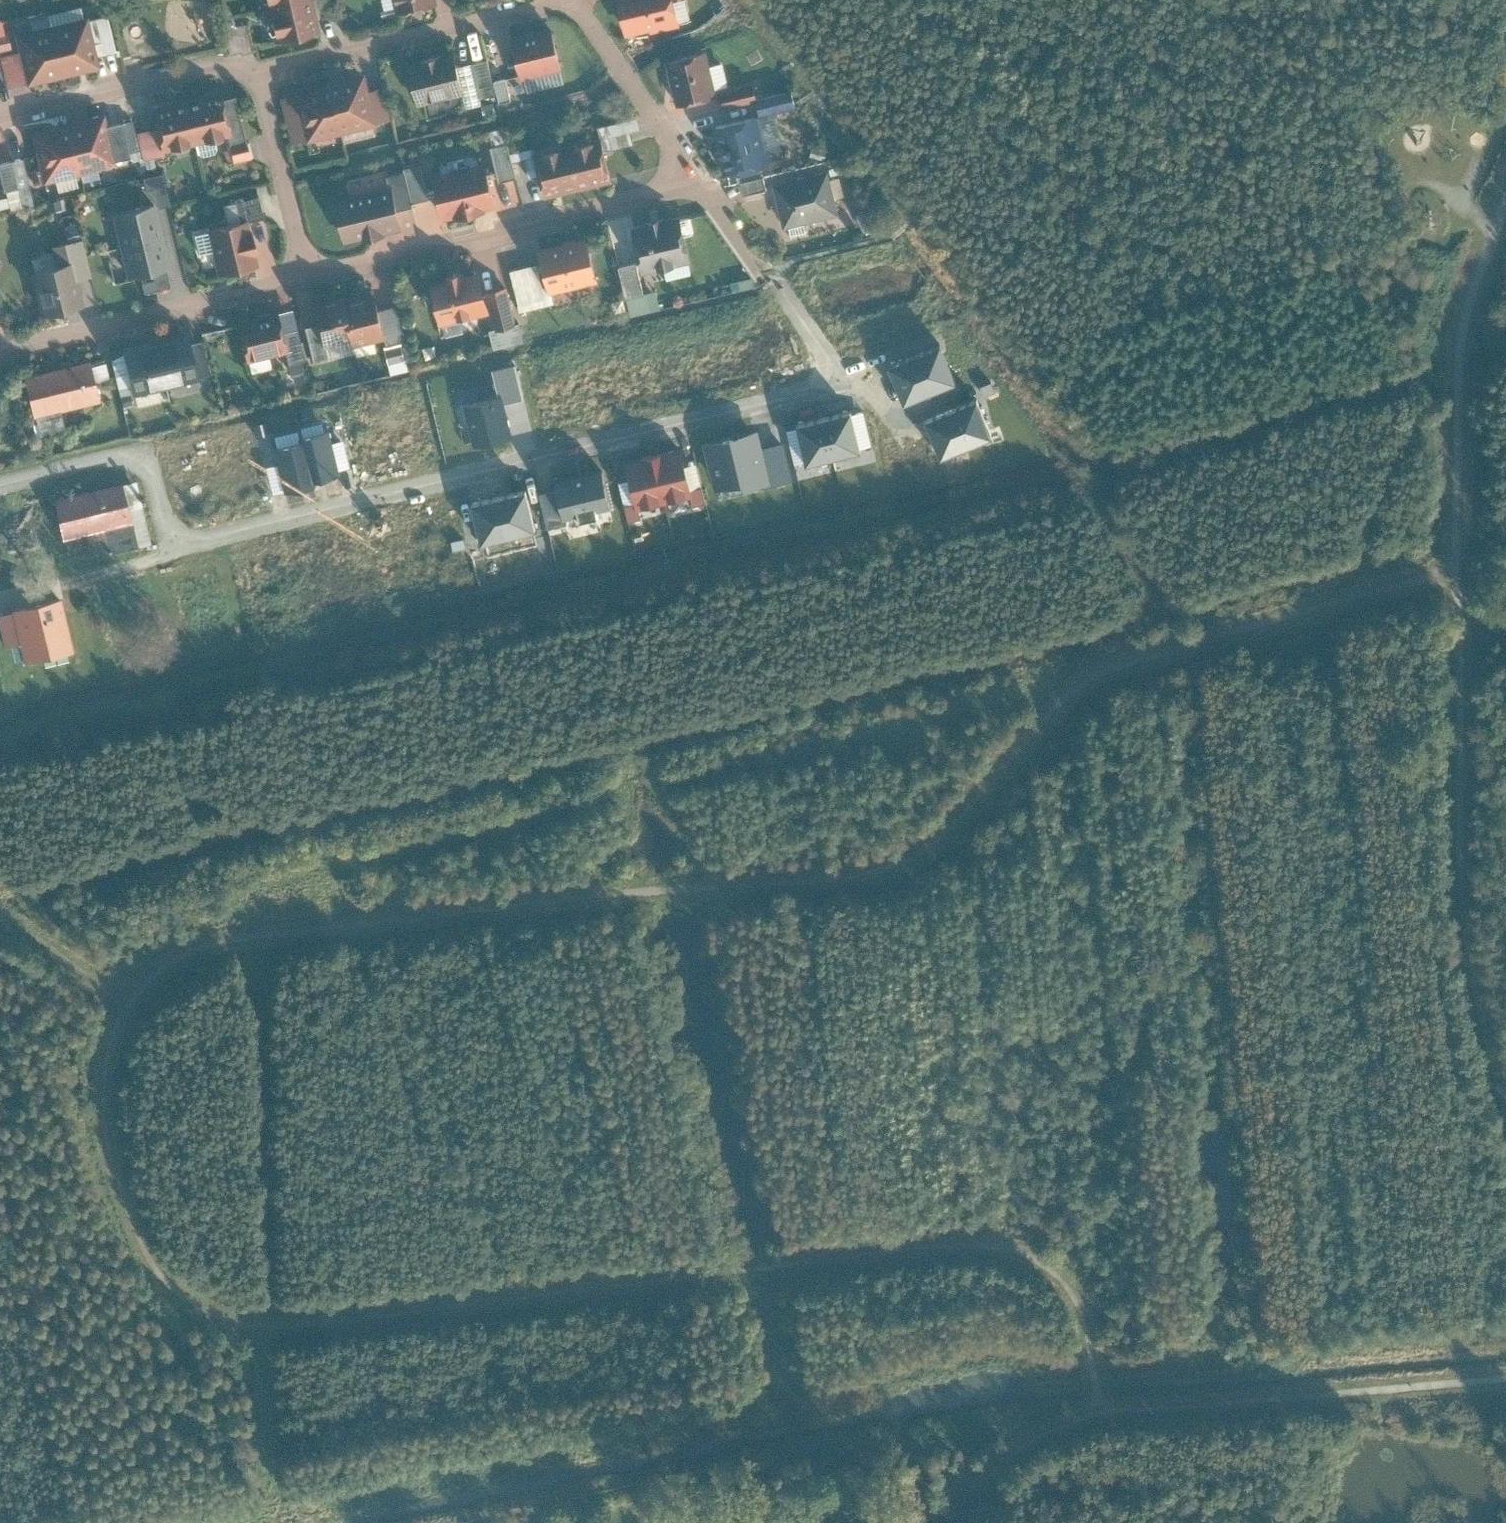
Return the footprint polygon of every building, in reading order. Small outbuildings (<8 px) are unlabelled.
[(265,8),(274,44),(320,33),(312,0),(297,0),(265,8)] [(396,14),(437,4),(437,0),(393,0),(396,14)] [(627,36),(651,30),(652,33),(681,25),(675,0),(618,0),(627,36)] [(90,16),(52,25),(65,77),(102,68),(96,44),(90,21),(90,16)] [(108,16),(90,21),(96,44),(103,43),(106,54),(117,52),(108,16)] [(231,17),(220,19),(228,54),(240,51),(240,54),(251,52),(245,24),(234,27),(231,17)] [(65,77),(52,25),(16,33),(19,52),(24,70),(28,86),(65,77)] [(562,70),(552,28),(512,37),(521,79),(562,70)] [(704,51),(669,60),(679,103),(714,94),(704,51)] [(24,70),(19,52),(4,56),(8,74),(24,70)] [(463,95),(454,53),(407,64),(416,106),(463,95)] [(497,95),(493,81),(489,60),(472,64),(481,99),(497,95)] [(365,73),(328,83),(341,134),(378,125),(370,92),(365,73)] [(511,100),(506,78),(493,81),(497,95),(499,103),(511,100)] [(293,92),(293,96),(303,141),(304,144),(341,134),(328,83),(293,92)] [(757,100),(753,84),(719,92),(722,108),(757,100)] [(384,89),(370,92),(378,125),(392,122),(384,89)] [(222,90),(187,99),(198,144),(229,137),(233,135),(224,100),(222,90)] [(797,109),(793,91),(759,99),(763,117),(797,109)] [(293,96),(279,99),(289,144),(303,141),(293,96)] [(236,97),(224,100),(233,135),(229,137),(235,160),(251,156),(236,97)] [(152,108),(158,129),(164,153),(198,144),(187,99),(152,108)] [(633,140),(630,128),(639,126),(636,114),(598,123),(604,147),(633,140)] [(107,115),(69,124),(82,175),(119,166),(118,162),(110,126),(107,115)] [(721,142),(718,147),(719,152),(724,155),(728,171),(767,162),(766,160),(769,157),(766,146),(762,144),(755,115),(716,125),(721,142)] [(124,123),(110,126),(118,162),(133,158),(124,123)] [(82,175),(69,124),(32,133),(45,184),(82,175)] [(164,153),(158,129),(138,133),(145,162),(165,157),(164,153)] [(601,138),(568,145),(579,190),(613,183),(601,138)] [(516,179),(508,143),(491,147),(499,183),(516,179)] [(579,190),(568,145),(535,153),(546,198),(579,190)] [(30,185),(24,159),(12,162),(18,188),(30,185)] [(12,162),(0,164),(0,166),(7,191),(18,188),(12,162)] [(485,163),(433,176),(444,221),(496,209),(485,163)] [(403,169),(404,173),(412,204),(429,199),(421,165),(403,169)] [(826,172),(775,185),(785,223),(789,223),(791,234),(806,230),(803,219),(836,211),(826,172)] [(388,177),(390,186),(396,212),(413,208),(412,204),(404,173),(388,177)] [(764,178),(741,183),(744,196),(767,191),(764,178)] [(390,186),(334,199),(345,244),(400,231),(396,212),(390,186)] [(506,191),(506,212),(523,212),(523,191),(506,191)] [(236,200),(242,223),(249,221),(265,218),(260,195),(236,200)] [(156,201),(113,211),(120,243),(164,234),(156,201)] [(680,218),(634,229),(645,274),(690,264),(680,218)] [(260,268),(249,221),(242,223),(195,234),(200,254),(214,251),(220,277),(260,268)] [(164,234),(120,243),(127,276),(171,267),(164,234)] [(588,239),(539,251),(549,295),(598,284),(588,239)] [(53,248),(57,267),(76,263),(80,281),(92,278),(84,241),(53,248)] [(57,267),(34,272),(44,318),(86,308),(80,281),(76,263),(57,267)] [(548,305),(537,265),(510,272),(521,312),(548,305)] [(646,303),(637,265),(620,269),(629,307),(646,303)] [(479,273),(431,285),(441,327),(490,314),(479,273)] [(517,327),(507,287),(486,292),(496,332),(517,327)] [(345,302),(343,295),(313,302),(318,325),(324,347),(354,340),(345,302)] [(374,295),(345,302),(354,340),(355,348),(385,341),(378,311),(374,295)] [(400,306),(378,311),(385,341),(386,348),(408,343),(400,306)] [(276,313),(236,323),(246,364),(286,354),(281,334),(276,313)] [(324,347),(318,325),(302,328),(310,363),(326,359),(324,347)] [(154,338),(166,385),(200,377),(189,330),(154,338)] [(296,330),(281,334),(286,354),(289,365),(303,361),(296,330)] [(120,346),(131,394),(166,385),(154,338),(120,346)] [(940,342),(914,353),(930,391),(956,380),(940,342)] [(914,353),(889,364),(904,401),(930,391),(914,353)] [(91,362),(26,377),(41,437),(65,431),(61,413),(101,403),(91,362)] [(502,397),(503,402),(520,398),(513,368),(496,371),(502,397)] [(502,397),(467,405),(476,444),(511,436),(503,402),(502,397)] [(977,397),(951,408),(967,446),(993,435),(977,397)] [(951,408),(926,419),(941,456),(967,446),(951,408)] [(851,409),(824,416),(833,456),(861,449),(860,447),(857,433),(851,412),(851,409)] [(824,416),(797,423),(798,426),(803,447),(806,460),(806,462),(833,456),(824,416)] [(765,447),(761,430),(708,442),(720,490),(772,477),(765,447)] [(299,439),(300,443),(309,483),(338,476),(327,433),(299,439)] [(785,442),(765,447),(772,477),(774,482),(794,477),(785,442)] [(300,443),(271,450),(282,493),(310,486),(309,483),(300,443)] [(684,449),(656,456),(668,500),(696,493),(684,449)] [(656,456),(628,464),(639,508),(668,500),(656,456)] [(606,471),(558,483),(567,518),(614,506),(606,471)] [(119,478),(51,494),(61,533),(101,523),(107,549),(134,542),(119,478)] [(508,533),(535,527),(526,489),(499,495),(508,533)] [(482,540),(508,533),(499,495),(472,502),(482,540)] [(62,598),(13,609),(25,661),(74,650),(62,598)]
